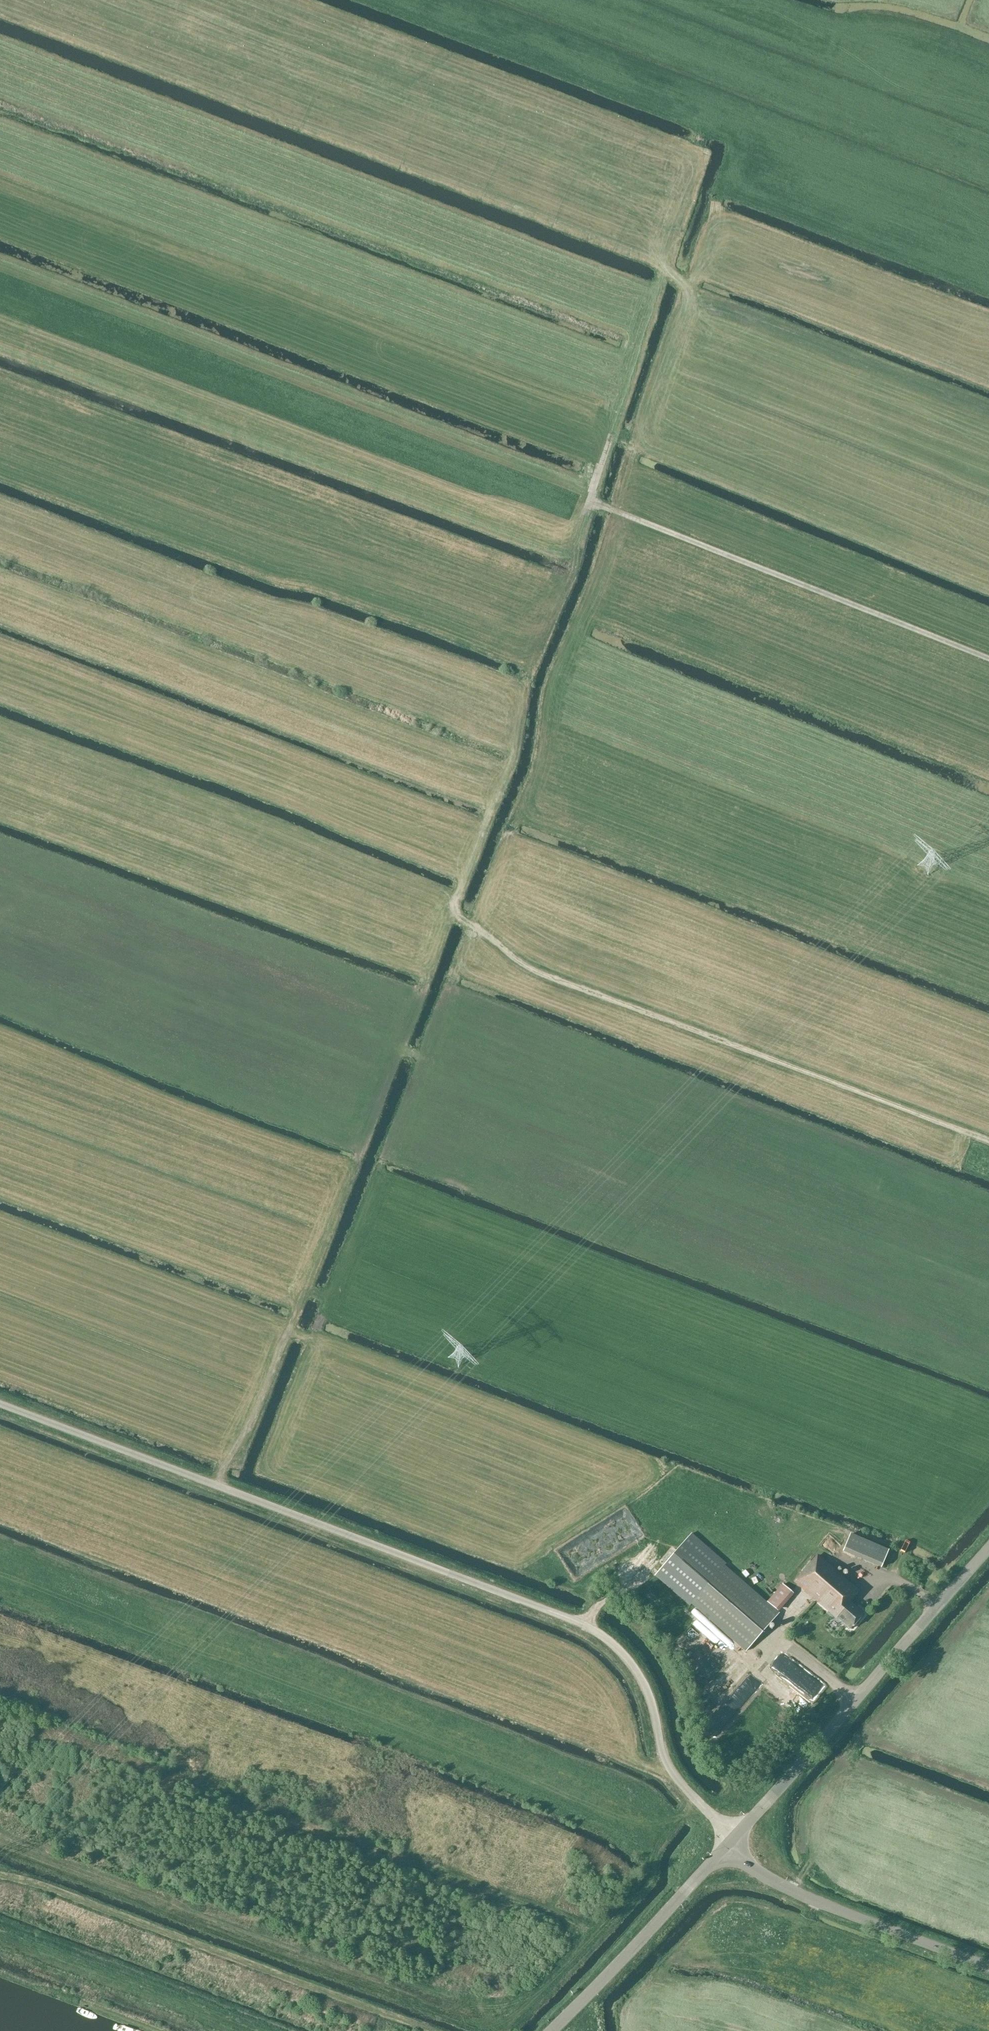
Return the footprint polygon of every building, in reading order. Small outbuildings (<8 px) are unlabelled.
[(888,1548),(849,1532),(842,1548),(880,1565),(888,1548)] [(692,1535),(656,1576),(690,1605),(691,1604),(746,1652),(779,1614),(724,1566),(725,1565),(692,1535)] [(795,1582),(849,1629),(862,1614),(849,1602),(858,1592),(817,1556),(795,1582)] [(768,1600),(777,1608),(791,1592),(782,1584),(768,1600)] [(689,1663),(693,1668),(708,1656),(704,1651),(689,1663)]
